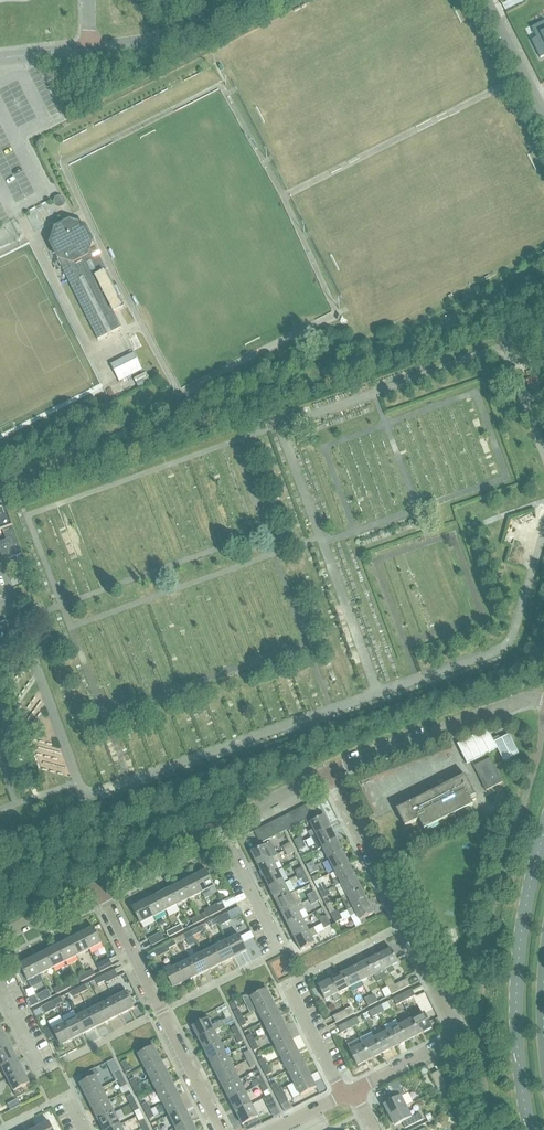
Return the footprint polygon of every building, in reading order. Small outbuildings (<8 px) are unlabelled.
[(531,41),(540,60),(543,58),(543,22),(532,29),(537,39),(531,41)] [(59,198),(56,200),(55,202),(57,205),(60,206),(63,205),(64,202),(62,199),(59,198)] [(70,223),(57,230),(52,244),(59,257),(58,260),(98,339),(121,327),(113,312),(125,306),(99,256),(95,259),(89,247),(91,241),(84,227),(70,223)] [(111,365),(117,377),(119,382),(143,370),(134,353),(111,365)] [(137,377),(141,386),(153,379),(149,371),(137,377)] [(537,391),(543,383),(543,382),(536,375),(528,382),(537,391)] [(3,530),(4,534),(14,530),(15,530),(4,501),(0,503),(0,531),(3,530)] [(6,541),(0,543),(0,549),(4,560),(16,556),(23,554),(14,530),(4,534),(6,541)] [(0,623),(0,646),(14,642),(9,621),(0,623)] [(504,762),(519,754),(509,735),(494,742),(487,729),(457,745),(467,764),(497,749),(504,762)] [(474,767),(486,792),(503,783),(491,758),(474,767)] [(471,799),(476,796),(466,775),(434,791),(432,788),(427,791),(429,793),(397,809),(405,827),(420,819),(425,830),(474,805),(471,799)] [(306,805),(312,817),(318,814),(312,802),(306,805)] [(306,820),(312,817),(306,805),(300,808),(306,820)] [(300,824),(306,820),(300,808),(293,811),(300,824)] [(294,826),(300,824),(293,811),(288,814),(294,826)] [(288,830),(294,826),(288,814),(282,817),(288,830)] [(310,838),(312,837),(331,828),(325,815),(320,818),(318,814),(312,817),(306,820),(308,824),(310,823),(313,829),(307,832),(310,838)] [(278,819),(272,822),(279,834),(284,832),(278,819)] [(272,822),(266,825),(273,838),(279,834),(272,822)] [(266,825),(260,828),(267,841),(273,838),(266,825)] [(267,841),(260,828),(254,831),(261,844),(267,841)] [(318,850),(323,847),(337,840),(331,828),(312,837),(318,850)] [(323,847),(329,859),(344,852),(337,840),(323,847)] [(303,842),(296,845),(299,850),(306,846),(303,842)] [(252,852),(258,864),(277,855),(271,843),(252,852)] [(292,847),(285,851),(287,856),(295,852),(292,847)] [(329,859),(335,872),(350,864),(344,852),(329,859)] [(258,864),(264,877),(278,870),(275,863),(280,861),(277,855),(258,864)] [(336,887),(341,884),(356,876),(350,864),(335,872),(338,878),(333,881),(336,887)] [(315,866),(308,870),(311,874),(318,871),(315,866)] [(206,870),(194,877),(202,893),(205,899),(212,896),(210,892),(209,893),(208,890),(214,886),(206,870)] [(264,877),(270,889),(284,882),(278,870),(264,877)] [(304,872),(297,875),(300,880),(303,878),(306,884),(309,882),(304,872)] [(320,872),(315,877),(321,882),(326,878),(320,872)] [(341,884),(347,896),(362,888),(356,876),(341,884)] [(194,877),(181,883),(189,899),(202,893),(194,877)] [(270,889),(276,901),(290,894),(284,882),(270,889)] [(181,883),(169,889),(177,905),(189,899),(181,883)] [(342,899),(348,910),(348,911),(368,900),(362,888),(347,896),(342,899)] [(169,889),(157,895),(165,911),(177,905),(169,889)] [(328,890),(321,894),(323,899),(330,895),(328,890)] [(276,901),(282,913),(302,903),(296,891),(290,894),(276,901)] [(157,895),(145,902),(153,918),(165,911),(157,895)] [(316,896),(309,900),(312,904),(319,901),(316,896)] [(340,914),(333,918),(335,923),(340,921),(340,922),(351,917),(357,914),(362,924),(368,921),(366,917),(374,912),(368,900),(348,911),(348,910),(340,914)] [(153,918),(145,902),(132,908),(140,924),(153,918)] [(222,902),(209,908),(213,915),(225,909),(222,902)] [(282,913),(288,925),(303,918),(300,912),(305,910),(302,903),(282,913)] [(327,906),(333,918),(340,914),(338,910),(335,911),(332,904),(327,906)] [(205,913),(198,916),(201,921),(213,915),(209,908),(204,911),(205,913)] [(227,913),(215,919),(217,924),(219,926),(231,920),(227,913)] [(201,921),(198,916),(191,920),(194,925),(201,921)] [(288,925),(295,937),(309,930),(303,918),(288,925)] [(217,924),(215,919),(208,923),(210,928),(217,924)] [(309,930),(295,937),(301,950),(315,943),(312,938),(317,935),(317,934),(324,930),(324,929),(331,925),(328,920),(322,924),(309,930)] [(181,925),(174,929),(176,934),(184,930),(181,925)] [(207,933),(203,925),(198,928),(200,933),(203,932),(204,934),(207,933)] [(94,927),(81,934),(89,950),(102,943),(94,927)] [(198,928),(191,931),(193,936),(200,933),(198,928)] [(176,934),(174,929),(167,932),(169,937),(176,934)] [(193,936),(191,931),(183,935),(186,940),(193,936)] [(148,939),(152,946),(164,940),(161,933),(148,939)] [(81,934),(69,940),(77,956),(89,950),(81,934)] [(239,935),(226,941),(234,957),(247,951),(239,935)] [(69,940),(57,946),(65,962),(77,956),(69,940)] [(173,940),(166,944),(169,949),(176,945),(173,940)] [(226,941),(214,948),(222,964),(234,957),(226,941)] [(169,949),(166,944),(154,950),(158,957),(170,951),(169,949)] [(57,946),(44,952),(52,968),(65,962),(57,946)] [(214,948),(202,954),(210,970),(222,964),(214,948)] [(391,948),(379,954),(389,974),(395,971),(392,966),(399,962),(391,948)] [(44,952),(32,959),(40,975),(52,968),(44,952)] [(202,954),(190,960),(198,976),(210,970),(202,954)] [(379,954),(367,961),(374,975),(377,981),(390,975),(389,974),(379,954)] [(285,955),(272,959),(279,977),(292,973),(285,955)] [(25,962),(19,965),(28,981),(31,987),(43,981),(40,975),(34,962),(32,959),(25,962)] [(109,959),(97,965),(100,972),(113,966),(109,959)] [(190,960),(178,966),(186,982),(198,976),(190,960)] [(367,961),(355,967),(362,981),(374,975),(367,961)] [(186,982),(178,966),(176,962),(163,968),(165,972),(165,973),(173,989),(186,982)] [(355,967),(342,973),(350,987),(362,981),(355,967)] [(93,970),(86,973),(88,978),(95,975),(93,970)] [(115,970),(102,976),(105,981),(106,983),(118,977),(115,970)] [(88,978),(86,973),(78,977),(81,982),(88,978)] [(342,973),(330,979),(338,993),(350,987),(342,973)] [(105,981),(102,976),(95,980),(98,985),(105,981)] [(338,993),(330,979),(318,985),(325,1000),(332,996),(336,1002),(341,1000),(338,993)] [(407,979),(395,985),(398,992),(410,986),(407,979)] [(68,982),(61,986),(64,991),(71,987),(68,982)] [(85,985),(78,988),(81,993),(88,990),(85,985)] [(398,992),(395,985),(389,988),(388,987),(382,990),(386,998),(398,992)] [(64,991),(61,986),(54,989),(57,994),(64,991)] [(81,993),(78,988),(71,992),(74,997),(81,993)] [(118,991),(112,994),(114,998),(122,1014),(134,1008),(142,1004),(138,997),(131,1001),(124,988),(118,991)] [(251,997),(257,1010),(273,1002),(266,989),(251,997)] [(52,997),(48,990),(36,996),(39,1003),(52,997)] [(412,990),(400,996),(403,1002),(415,996),(412,990)] [(374,994),(370,997),(374,1004),(378,1002),(374,994)] [(403,1002),(400,996),(393,999),(396,1005),(403,1002)] [(61,997),(54,1001),(56,1006),(63,1002),(61,997)] [(374,1004),(370,997),(365,999),(369,1007),(374,1004)] [(114,998),(102,1005),(110,1021),(122,1014),(114,998)] [(56,1006),(54,1001),(41,1007),(45,1014),(57,1008),(56,1006)] [(257,1010),(263,1022),(279,1014),(273,1002),(257,1010)] [(388,1002),(376,1008),(379,1014),(391,1008),(388,1002)] [(102,1005),(89,1011),(97,1027),(110,1021),(102,1005)] [(352,1007),(346,1010),(349,1016),(355,1013),(352,1007)] [(379,1014),(376,1008),(369,1012),(372,1018),(379,1014)] [(228,1009),(223,1012),(226,1018),(231,1016),(228,1009)] [(234,1012),(238,1020),(243,1017),(239,1010),(234,1012)] [(349,1016),(346,1010),(333,1016),(336,1022),(349,1016)] [(89,1011),(77,1017),(85,1033),(97,1027),(89,1011)] [(425,1013),(412,1019),(420,1034),(432,1028),(425,1013)] [(263,1022),(269,1034),(285,1026),(279,1014),(263,1022)] [(77,1017),(65,1023),(73,1039),(85,1033),(77,1017)] [(243,1017),(238,1020),(241,1027),(246,1024),(243,1017)] [(357,1017),(351,1020),(354,1026),(360,1023),(357,1017)] [(208,1019),(192,1027),(199,1039),(215,1031),(225,1026),(222,1020),(212,1026),(208,1019)] [(412,1019),(400,1025),(407,1040),(420,1034),(412,1019)] [(354,1026),(351,1020),(339,1026),(342,1032),(354,1026)] [(73,1039),(65,1023),(52,1030),(60,1046),(73,1039)] [(400,1025),(388,1031),(395,1046),(407,1040),(400,1025)] [(231,1029),(235,1036),(240,1034),(236,1026),(231,1029)] [(269,1034),(275,1047),(291,1038),(285,1026),(269,1034)] [(55,1037),(50,1027),(43,1030),(49,1040),(55,1037)] [(199,1039),(205,1052),(221,1044),(215,1031),(199,1039)] [(388,1031),(376,1037),(383,1052),(395,1046),(388,1031)] [(11,1047),(5,1034),(0,1037),(0,1052),(11,1047)] [(240,1034),(235,1036),(239,1043),(244,1041),(240,1034)] [(246,1037),(250,1044),(255,1042),(251,1034),(246,1037)] [(376,1037),(363,1044),(371,1058),(383,1052),(376,1037)] [(275,1047),(282,1059),(298,1051),(291,1038),(275,1047)] [(371,1058),(363,1044),(360,1038),(348,1044),(358,1065),(371,1058)] [(255,1042),(250,1044),(254,1051),(259,1049),(255,1042)] [(205,1052),(211,1064),(227,1056),(221,1044),(205,1052)] [(138,1054),(144,1067),(160,1059),(154,1046),(138,1054)] [(1,1067),(17,1059),(11,1047),(0,1052),(0,1064),(1,1067)] [(244,1053),(247,1061),(252,1058),(249,1051),(244,1053)] [(282,1059),(288,1071),(304,1063),(298,1051),(282,1059)] [(211,1064),(217,1076),(233,1068),(227,1056),(211,1064)] [(252,1058),(247,1061),(251,1068),(256,1065),(252,1058)] [(1,1067),(7,1079),(23,1071),(17,1059),(1,1067)] [(144,1067),(150,1079),(166,1071),(160,1059),(144,1067)] [(259,1061),(262,1068),(267,1066),(264,1059),(259,1061)] [(121,1063),(126,1073),(131,1070),(126,1061),(121,1063)] [(288,1071),(294,1083),(310,1075),(304,1063),(288,1071)] [(267,1066),(262,1068),(266,1076),(271,1073),(267,1066)] [(217,1076),(223,1088),(239,1080),(233,1068),(217,1076)] [(115,1073),(118,1080),(123,1078),(120,1070),(115,1073)] [(23,1071),(7,1079),(14,1092),(17,1098),(25,1094),(22,1088),(30,1084),(23,1071)] [(150,1079),(157,1091),(173,1083),(166,1071),(150,1079)] [(446,1087),(438,1071),(431,1075),(438,1091),(446,1087)] [(256,1078),(260,1085),(265,1083),(261,1075),(256,1078)] [(310,1075),(294,1083),(300,1096),(316,1088),(310,1075)] [(96,1076),(80,1084),(86,1096),(102,1088),(96,1076)] [(123,1078),(118,1080),(122,1087),(127,1085),(123,1078)] [(130,1081),(133,1088),(138,1085),(135,1078),(130,1081)] [(223,1088),(230,1100),(246,1092),(239,1080),(223,1088)] [(157,1091),(163,1104),(179,1095),(173,1083),(157,1091)] [(265,1083),(260,1085),(263,1092),(268,1090),(265,1083)] [(271,1086),(275,1093),(280,1090),(276,1083),(271,1086)] [(138,1085),(133,1088),(137,1095),(142,1092),(138,1085)] [(86,1096),(92,1109),(108,1101),(102,1088),(86,1096)] [(408,1096),(405,1095),(402,1088),(388,1095),(391,1101),(384,1105),(389,1116),(407,1107),(413,1104),(408,1096)] [(280,1090),(275,1093),(281,1105),(288,1101),(282,1089),(280,1090)] [(230,1100),(236,1113),(252,1105),(246,1092),(230,1100)] [(127,1097),(131,1105),(136,1102),(132,1095),(127,1097)] [(163,1104),(169,1116),(185,1108),(179,1095),(163,1104)] [(264,1098),(270,1111),(277,1107),(271,1095),(264,1098)] [(12,1106),(21,1103),(19,1098),(10,1101),(12,1106)] [(92,1109),(98,1121),(114,1113),(108,1101),(92,1109)] [(131,1105),(137,1117),(142,1114),(136,1102),(131,1105)] [(142,1105),(146,1112),(151,1110),(147,1102),(142,1105)] [(252,1105),(236,1113),(242,1125),(258,1117),(252,1105)] [(407,1107),(389,1116),(395,1126),(402,1123),(405,1129),(423,1120),(420,1113),(412,1117),(407,1107)] [(151,1110),(146,1112),(149,1119),(159,1115),(155,1108),(151,1110)] [(169,1116),(175,1128),(191,1120),(185,1108),(169,1116)] [(103,1129),(111,1129),(121,1125),(114,1113),(98,1121),(103,1129)] [(137,1117),(143,1129),(148,1126),(142,1114),(137,1117)] [(176,1129),(196,1129),(191,1120),(175,1128),(176,1129)] [(37,1128),(37,1129),(53,1129),(49,1122),(37,1128)]
